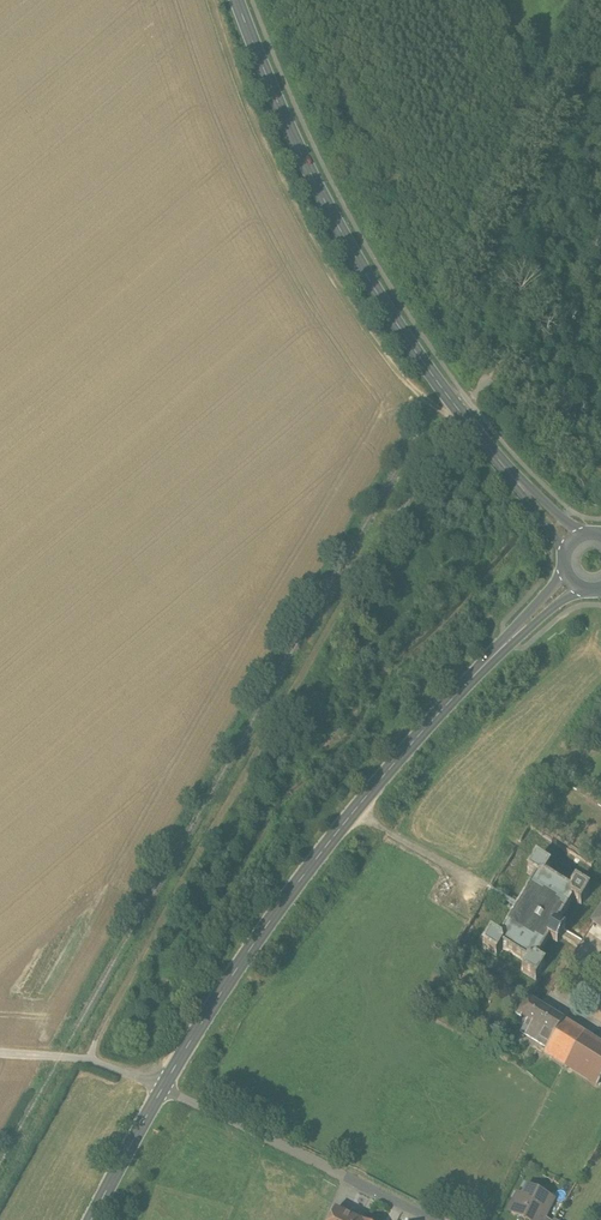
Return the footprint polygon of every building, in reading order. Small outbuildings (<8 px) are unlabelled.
[(542,876),(506,937),(498,932),(490,946),(503,954),(508,945),(533,960),(528,969),(542,978),(551,963),(543,958),(555,937),(562,942),(569,931),(570,928),(563,924),(579,898),(590,904),(598,890),(584,881),(578,891),(552,876),(558,865),(545,857),(536,872),(542,876)] [(565,1020),(527,997),(516,1015),(521,1018),(522,1016),(528,1019),(524,1025),(529,1028),(525,1034),(547,1047),(565,1020)] [(565,1020),(547,1047),(544,1052),(597,1085),(600,1079),(600,1043),(565,1020)] [(528,1186),(519,1204),(514,1202),(509,1211),(527,1219),(535,1219),(536,1219),(545,1219),(547,1217),(546,1217),(554,1199),(528,1186)] [(335,1211),(331,1219),(355,1219),(335,1211)]
